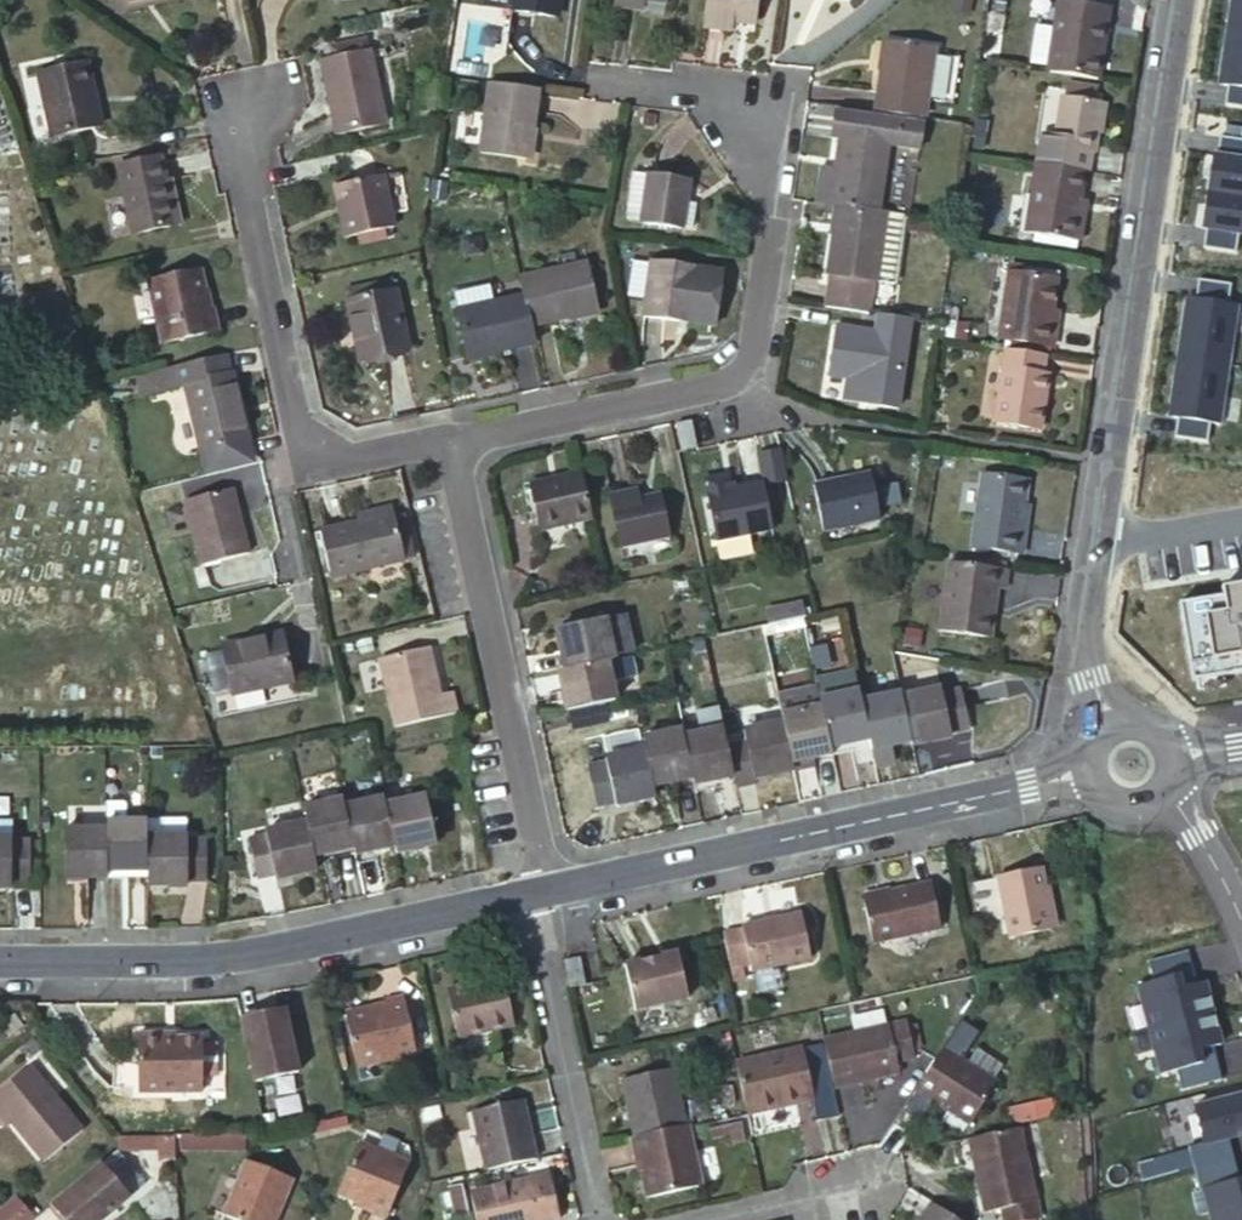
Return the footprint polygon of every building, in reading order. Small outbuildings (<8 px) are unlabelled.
[(560,0),(513,0),(512,6),(559,12),(560,0)] [(761,0),(709,0),(708,8),(737,12),(739,1),(760,4),(761,0)] [(1101,68),(1112,0),(1060,0),(1057,23),(1051,60),(1101,68)] [(1229,25),(1241,27),(1241,0),(1237,0),(1236,4),(1232,3),(1229,25)] [(1034,58),(1051,60),(1057,23),(1040,20),(1034,58)] [(1229,25),(1228,26),(1225,47),(1229,48),(1224,85),(1228,86),(1225,105),(1241,107),(1241,27),(1229,25)] [(361,27),(326,35),(329,48),(364,40),(361,27)] [(884,57),(878,97),(928,104),(938,34),(892,28),(887,57),(884,57)] [(381,112),(366,40),(364,40),(329,48),(318,50),(335,123),(381,112)] [(85,80),(92,80),(86,46),(39,57),(52,121),(92,112),(85,80)] [(533,118),(539,79),(489,72),(478,140),(523,146),(527,117),(533,118)] [(1062,86),(1097,91),(1099,77),(1063,72),(1062,86)] [(85,80),(92,112),(99,111),(92,80),(85,80)] [(1035,153),(1051,155),(1084,160),(1087,160),(1089,140),(1094,141),(1102,91),(1097,91),(1062,86),(1058,85),(1052,127),(1039,125),(1035,153)] [(841,164),(837,192),(847,194),(883,198),(893,131),(923,135),(927,108),(840,97),(835,124),(843,125),(837,163),(841,164)] [(1208,192),(1241,197),(1241,141),(1220,138),(1217,157),(1213,156),(1208,192)] [(160,142),(117,151),(131,220),(175,210),(166,169),(160,142)] [(1084,160),(1051,155),(1035,153),(1026,224),(1080,232),(1084,207),(1077,206),(1080,190),(1084,160)] [(644,211),(653,158),(641,157),(633,209),(644,211)] [(687,187),(691,163),(653,158),(644,211),(683,216),(683,212),(687,187)] [(173,167),(166,169),(175,210),(181,208),(173,167)] [(405,202),(399,167),(386,169),(392,204),(405,202)] [(393,221),(381,170),(334,180),(345,231),(393,221)] [(687,187),(683,212),(695,214),(699,189),(687,187)] [(1086,191),(1080,190),(1077,206),(1084,207),(1086,191)] [(1208,192),(1207,193),(1202,229),(1206,230),(1203,249),(1236,254),(1239,235),(1241,235),(1241,197),(1208,192)] [(886,267),(896,200),(883,198),(847,194),(843,223),(839,222),(833,260),(838,261),(832,295),(877,302),(883,266),(886,267)] [(701,255),(654,248),(645,304),(692,310),(717,314),(725,259),(701,255)] [(589,250),(521,264),(525,284),(532,315),(601,299),(589,250)] [(207,296),(199,257),(147,267),(160,330),(217,318),(212,295),(207,296)] [(1051,314),(1053,303),(1058,268),(1010,262),(1001,328),(1055,336),(1058,315),(1051,314)] [(397,313),(404,312),(397,280),(349,291),(361,349),(403,339),(397,313)] [(1182,337),(1179,358),(1229,366),(1238,306),(1229,304),(1232,285),(1199,280),(1196,299),(1192,299),(1186,337),(1182,337)] [(467,347),(536,332),(532,315),(525,284),(457,299),(467,347)] [(912,307),(881,302),(878,319),(908,325),(912,307)] [(1051,314),(1058,315),(1059,303),(1053,303),(1051,314)] [(397,313),(403,339),(410,338),(404,312),(397,313)] [(908,325),(878,319),(838,314),(830,363),(870,369),(866,391),(898,396),(908,325)] [(1050,345),(1009,340),(998,413),(1044,420),(1052,367),(1046,365),(1050,345)] [(227,341),(137,361),(141,380),(184,370),(231,360),(227,341)] [(1229,366),(1179,358),(1178,359),(1175,381),(1179,381),(1174,418),(1178,419),(1175,438),(1208,443),(1211,424),(1220,425),(1229,366)] [(231,360),(184,370),(199,441),(248,429),(233,359),(231,360)] [(694,434),(689,410),(676,414),(680,437),(694,434)] [(876,500),(868,456),(811,467),(820,512),(876,500)] [(537,520),(589,508),(579,463),(527,474),(537,520)] [(770,512),(759,465),(704,476),(714,525),(770,512)] [(1020,528),(1025,500),(1029,475),(984,467),(973,542),(1024,549),(1027,529),(1020,528)] [(191,484),(221,477),(219,471),(189,478),(191,484)] [(245,541),(230,475),(221,477),(191,484),(181,487),(197,551),(245,541)] [(635,480),(608,486),(617,533),(667,522),(659,485),(637,490),(635,480)] [(357,508),(394,499),(393,493),(355,501),(357,508)] [(413,544),(403,497),(394,499),(405,546),(413,544)] [(394,499),(357,508),(319,517),(329,564),(405,546),(394,499)] [(1020,528),(1027,529),(1032,501),(1025,500),(1020,528)] [(1007,585),(1009,565),(951,558),(941,626),(992,632),(998,584),(1007,585)] [(1223,589),(1225,597),(1181,605),(1194,683),(1241,675),(1241,585),(1223,589)] [(603,612),(612,653),(631,648),(632,648),(622,607),(603,612)] [(566,663),(605,654),(612,653),(603,612),(558,622),(566,663)] [(289,670),(279,625),(214,640),(224,685),(289,670)] [(214,640),(202,643),(213,688),(224,685),(214,640)] [(442,691),(432,645),(382,656),(398,724),(457,711),(452,690),(442,691)] [(567,707),(614,696),(609,675),(636,669),(631,648),(612,653),(605,654),(566,663),(558,665),(567,707)] [(964,682),(905,694),(914,738),(915,741),(974,728),(964,685),(964,682)] [(979,682),(964,685),(974,728),(988,725),(979,682)] [(832,743),(871,734),(870,730),(863,700),(859,684),(821,693),(823,701),(832,743)] [(891,725),(894,743),(914,738),(905,694),(904,691),(863,700),(870,730),(891,725)] [(631,695),(619,698),(623,713),(634,710),(631,695)] [(783,711),(785,717),(793,757),(833,748),(832,743),(823,701),(783,711)] [(748,726),(749,733),(757,773),(795,765),(793,757),(785,717),(748,726)] [(725,723),(685,732),(695,776),(696,781),(736,773),(728,738),(725,723)] [(643,735),(646,748),(654,785),(695,776),(685,732),(684,725),(643,735)] [(870,730),(871,734),(872,739),(877,763),(897,758),(894,743),(891,725),(870,730)] [(736,773),(739,786),(759,782),(757,773),(749,733),(728,738),(736,773)] [(832,743),(833,748),(872,739),(871,734),(832,743)] [(608,757),(618,805),(657,798),(654,785),(646,748),(608,757)] [(618,805),(608,757),(590,761),(600,809),(618,805)] [(303,807),(307,825),(313,855),(352,847),(343,806),(342,798),(303,807)] [(428,798),(385,807),(394,846),(396,855),(439,846),(428,798)] [(343,806),(352,847),(353,855),(394,846),(385,807),(383,799),(343,806)] [(109,804),(109,821),(130,821),(131,807),(128,804),(109,804)] [(109,821),(109,829),(109,868),(150,868),(150,836),(149,821),(130,821),(109,821)] [(191,821),(149,821),(150,836),(191,836),(191,821)] [(307,825),(268,833),(278,876),(278,879),(316,870),(313,855),(307,825)] [(68,876),(109,875),(109,868),(109,829),(69,828),(68,876)] [(278,876),(268,833),(250,837),(259,880),(278,876)] [(15,885),(35,885),(34,836),(0,837),(0,885),(15,885)] [(193,883),(193,836),(191,836),(150,836),(150,868),(150,875),(150,883),(193,883)] [(193,836),(193,883),(211,883),(211,836),(193,836)] [(353,855),(355,864),(396,855),(394,846),(353,855)] [(1052,924),(1042,884),(1037,866),(995,876),(1004,915),(1008,934),(1052,924)] [(1004,915),(995,876),(970,881),(978,919),(1004,915)] [(1042,884),(1052,924),(1056,923),(1047,882),(1042,884)] [(937,932),(928,890),(887,900),(861,906),(871,948),(937,932)] [(861,906),(887,900),(885,894),(860,900),(861,906)] [(811,956),(802,913),(743,926),(744,931),(751,964),(752,969),(811,956)] [(751,964),(744,931),(724,936),(731,968),(751,964)] [(1188,951),(1148,961),(1153,980),(1138,985),(1161,1073),(1176,1069),(1181,1089),(1221,1078),(1216,1057),(1201,1061),(1198,1050),(1213,1046),(1220,1044),(1204,981),(1197,983),(1182,987),(1179,975),(1194,971),(1188,951)] [(591,978),(585,952),(571,956),(577,981),(591,978)] [(689,1001),(678,956),(628,968),(638,1012),(689,1001)] [(1194,971),(1179,975),(1182,987),(1197,983),(1194,971)] [(519,1023),(510,977),(454,990),(464,1035),(519,1023)] [(423,1053),(409,990),(388,994),(389,998),(350,1007),(363,1067),(423,1053)] [(272,1023),(293,1019),(290,1005),(268,1010),(272,1023)] [(830,1023),(839,1070),(905,1055),(903,1043),(922,1039),(920,1033),(915,1010),(914,1005),(830,1023)] [(915,1010),(920,1033),(929,1031),(925,1009),(915,1010)] [(247,1014),(261,1079),(304,1069),(293,1019),(272,1023),(268,1010),(247,1014)] [(803,1027),(738,1043),(750,1092),(815,1077),(814,1073),(831,1070),(822,1037),(806,1041),(803,1027)] [(142,1089),(164,1089),(164,1037),(164,1030),(142,1031),(142,1089)] [(1002,1064),(948,1031),(923,1070),(977,1104),(1002,1064)] [(164,1089),(200,1089),(199,1036),(175,1037),(164,1037),(164,1089)] [(36,1038),(25,1047),(34,1058),(45,1049),(36,1038)] [(1213,1046),(1198,1050),(1201,1061),(1216,1057),(1213,1046)] [(633,1133),(683,1122),(671,1064),(620,1075),(633,1133)] [(22,1100),(27,1107),(59,1147),(83,1128),(32,1065),(5,1088),(17,1103),(22,1100)] [(1062,1098),(1060,1082),(1030,1088),(1032,1103),(1062,1098)] [(474,1104),(489,1162),(539,1150),(525,1092),(474,1104)] [(1241,1134),(1241,1095),(1193,1108),(1202,1143),(1188,1146),(1199,1190),(1210,1187),(1216,1211),(1210,1213),(1212,1219),(1241,1219),(1241,1178),(1239,1179),(1228,1138),(1241,1134)] [(22,1100),(17,1103),(23,1111),(27,1107),(22,1100)] [(313,1134),(348,1127),(346,1116),(311,1123),(313,1134)] [(1028,1116),(978,1126),(991,1201),(1010,1197),(1013,1215),(1045,1210),(1028,1116)] [(638,1153),(642,1167),(647,1192),(701,1181),(688,1121),(683,1122),(633,1133),(628,1134),(632,1155),(638,1153)] [(223,1135),(223,1151),(250,1151),(250,1134),(223,1135)] [(186,1135),(186,1151),(223,1151),(223,1135),(186,1135)] [(387,1211),(403,1156),(355,1140),(338,1192),(368,1201),(367,1205),(387,1211)] [(638,1153),(632,1155),(635,1169),(642,1167),(638,1153)] [(116,1154),(65,1196),(78,1212),(88,1203),(101,1219),(106,1219),(144,1189),(116,1154)] [(289,1176),(243,1160),(225,1215),(239,1219),(266,1219),(270,1208),(278,1211),(289,1176)] [(552,1161),(474,1180),(484,1219),(501,1219),(563,1204),(552,1161)] [(977,1212),(934,1184),(910,1219),(971,1219),(977,1212)] [(0,1204),(0,1219),(29,1219),(37,1213),(14,1190),(0,1204)] [(78,1212),(85,1219),(101,1219),(88,1203),(78,1212)] [(270,1208),(266,1219),(275,1219),(278,1211),(270,1208)]
